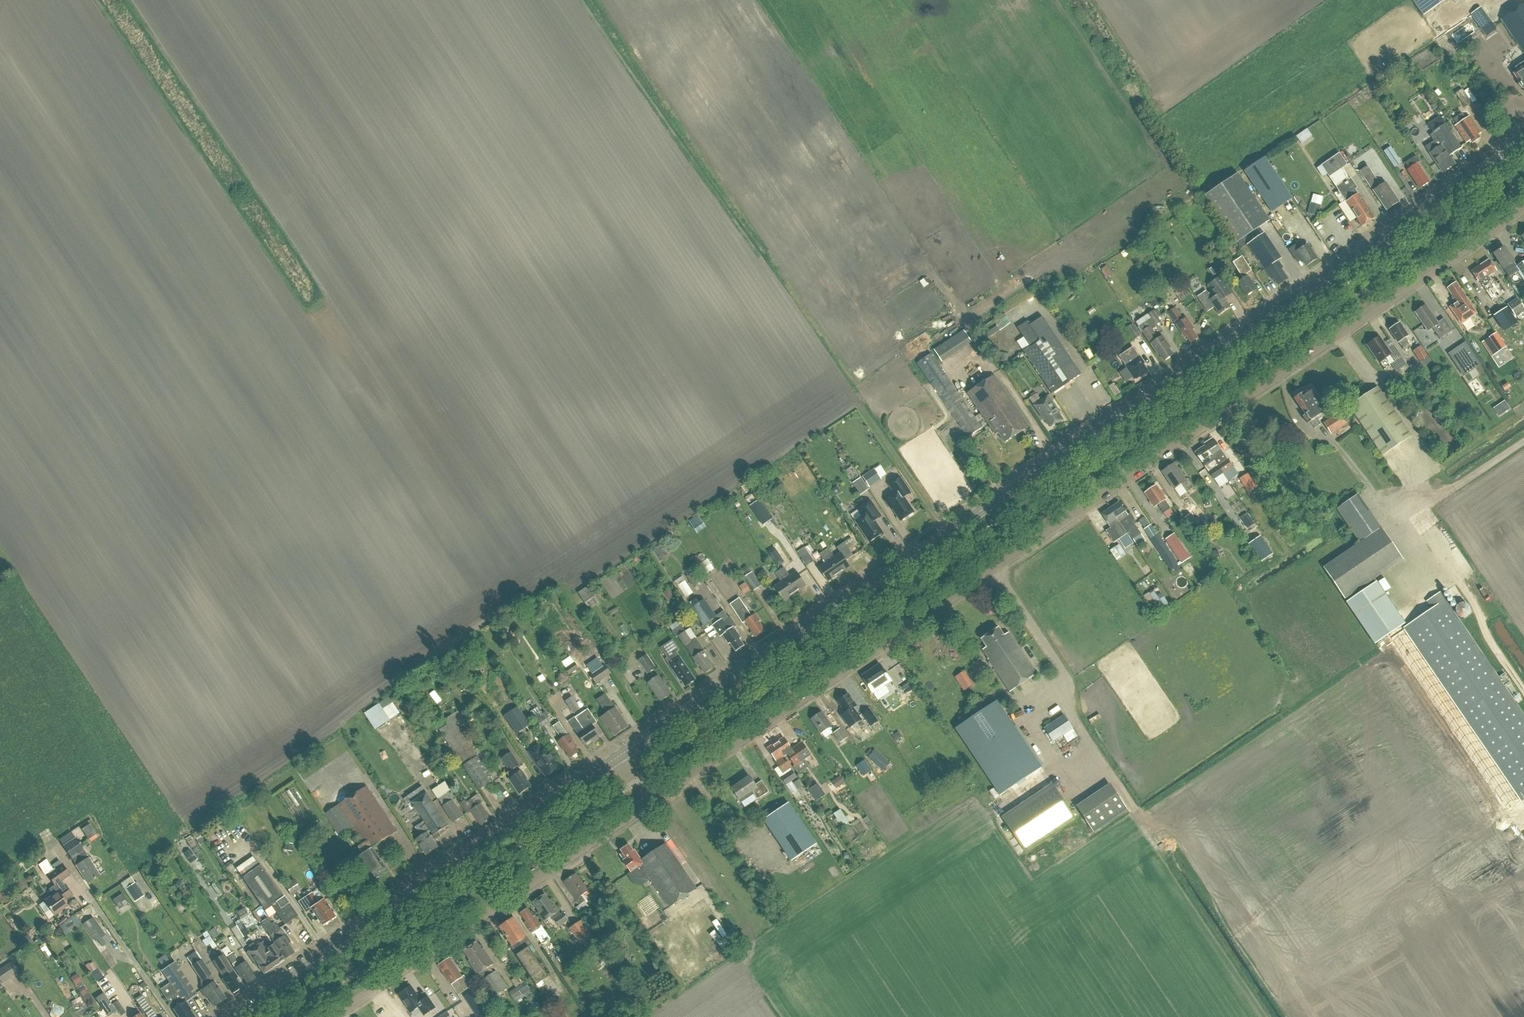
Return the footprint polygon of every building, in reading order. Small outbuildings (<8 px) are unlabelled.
[(1448,0),(1411,0),(1423,17),(1448,0)] [(1500,19),(1523,54),(1523,4),(1500,19)] [(1482,28),(1491,21),(1481,6),(1471,13),(1482,28)] [(1515,68),(1517,71),(1513,74),(1523,90),(1523,62),(1515,68)] [(1465,108),(1471,104),(1462,90),(1455,94),(1465,108)] [(1472,143),(1479,138),(1478,135),(1480,134),(1469,117),(1455,127),(1466,143),(1470,140),(1472,143)] [(1461,148),(1445,125),(1433,133),(1437,140),(1425,148),(1429,153),(1429,154),(1442,173),(1454,164),(1449,156),(1461,148)] [(1301,143),(1312,135),(1307,128),(1296,136),(1301,143)] [(1394,168),(1401,163),(1390,147),(1383,152),(1394,168)] [(1329,177),(1347,165),(1339,153),(1321,165),(1317,168),(1322,177),(1326,174),(1329,177)] [(1419,189),(1429,182),(1417,163),(1420,161),(1416,155),(1405,163),(1409,168),(1407,169),(1419,189)] [(1271,212),(1291,198),(1263,158),(1243,171),(1271,212)] [(1364,177),(1371,172),(1367,166),(1360,171),(1364,177)] [(1236,243),(1270,221),(1239,174),(1205,197),(1236,243)] [(1350,179),(1348,180),(1348,179),(1336,187),(1349,207),(1361,226),(1363,225),(1364,226),(1373,219),(1372,219),(1374,217),(1362,199),(1361,199),(1352,186),(1354,184),(1350,179)] [(1374,186),(1371,188),(1373,191),(1386,211),(1398,202),(1385,183),(1380,186),(1376,189),(1374,186)] [(1338,191),(1334,194),(1341,204),(1345,201),(1338,191)] [(1318,217),(1321,205),(1310,202),(1307,214),(1318,217)] [(1287,279),(1281,269),(1282,268),(1278,262),(1280,260),(1263,234),(1247,244),(1271,279),(1272,278),(1277,286),(1287,279)] [(1242,240),(1236,244),(1240,249),(1246,245),(1242,240)] [(1233,254),(1238,251),(1231,242),(1227,245),(1233,254)] [(1300,249),(1297,244),(1288,250),(1295,260),(1299,256),(1306,266),(1316,259),(1306,244),(1300,249)] [(1513,263),(1513,262),(1503,247),(1493,254),(1503,269),(1509,278),(1518,271),(1523,279),(1523,262),(1516,267),(1513,263)] [(1247,277),(1245,274),(1251,271),(1242,257),(1232,263),(1243,279),(1237,283),(1246,296),(1256,289),(1248,276),(1247,277)] [(1489,259),(1480,265),(1471,271),(1479,283),(1487,277),(1496,271),(1489,259)] [(1230,307),(1224,299),(1231,294),(1228,291),(1219,278),(1208,285),(1216,296),(1211,299),(1206,291),(1197,297),(1207,312),(1213,307),(1219,315),(1230,307)] [(1455,283),(1447,288),(1453,297),(1451,298),(1455,304),(1450,307),(1458,319),(1461,324),(1469,319),(1476,314),(1465,298),(1466,297),(1460,289),(1455,283)] [(1160,302),(1167,297),(1162,289),(1155,293),(1160,302)] [(1154,295),(1148,299),(1150,302),(1148,303),(1150,306),(1152,305),(1153,308),(1160,304),(1154,295)] [(1523,311),(1523,307),(1518,297),(1507,303),(1516,316),(1523,311)] [(1438,323),(1425,305),(1415,313),(1427,331),(1432,328),(1440,339),(1452,331),(1444,319),(1438,323)] [(1506,308),(1494,316),(1504,331),(1517,323),(1506,308)] [(1182,321),(1174,309),(1168,313),(1176,325),(1184,338),(1186,337),(1190,343),(1197,338),(1191,330),(1193,329),(1186,318),(1182,321)] [(1154,310),(1148,314),(1151,318),(1156,325),(1161,321),(1154,310)] [(1004,314),(993,321),(996,326),(1007,318),(1004,314)] [(1052,394),(1081,374),(1042,317),(1020,332),(1030,347),(1023,352),(1052,394)] [(1162,336),(1158,339),(1151,329),(1156,325),(1151,318),(1145,321),(1149,327),(1141,332),(1158,356),(1159,355),(1164,361),(1172,355),(1168,349),(1170,348),(1162,336)] [(1133,324),(1125,329),(1133,340),(1140,336),(1133,324)] [(1402,329),(1399,324),(1389,330),(1397,343),(1398,342),(1402,349),(1409,345),(1404,338),(1409,335),(1404,328),(1402,329)] [(991,329),(986,333),(989,338),(994,335),(991,329)] [(936,360),(968,345),(962,332),(929,346),(936,360)] [(1498,352),(1505,347),(1496,333),(1489,338),(1498,352)] [(1387,349),(1379,337),(1367,345),(1379,363),(1390,355),(1395,362),(1391,365),(1396,371),(1406,364),(1393,345),(1387,349)] [(1465,344),(1450,354),(1460,369),(1475,359),(1465,344)] [(1420,362),(1427,357),(1420,346),(1412,352),(1419,362),(1420,362)] [(1139,357),(1133,347),(1119,357),(1122,361),(1126,366),(1125,367),(1135,380),(1140,377),(1147,372),(1142,365),(1144,364),(1139,357)] [(917,364),(935,390),(968,438),(981,428),(960,398),(959,399),(956,394),(957,393),(949,381),(931,355),(917,364)] [(1005,443),(1028,427),(993,376),(967,394),(995,435),(998,433),(1005,443)] [(1114,383),(1109,386),(1116,397),(1121,393),(1114,383)] [(1328,410),(1312,387),(1302,394),(1298,393),(1295,396),(1294,398),(1305,414),(1302,416),(1307,424),(1328,410)] [(1410,437),(1377,387),(1348,407),(1339,413),(1324,424),(1331,434),(1346,423),(1356,417),(1382,456),(1410,437)] [(1041,401),(1036,394),(1029,399),(1034,406),(1033,406),(1043,421),(1044,420),(1049,427),(1061,419),(1055,411),(1057,410),(1048,396),(1041,401)] [(1504,402),(1494,409),(1499,416),(1509,409),(1504,402)] [(1205,446),(1223,473),(1232,467),(1227,460),(1220,449),(1220,450),(1214,440),(1205,446)] [(1213,480),(1223,474),(1223,473),(1205,446),(1195,453),(1213,480)] [(1177,471),(1173,465),(1163,472),(1174,489),(1181,484),(1186,492),(1193,488),(1187,479),(1185,481),(1178,471),(1177,471)] [(870,486),(882,478),(874,468),(862,476),(870,486)] [(1248,493),(1256,488),(1247,474),(1242,478),(1246,484),(1244,486),(1248,493)] [(861,494),(869,489),(861,477),(853,482),(861,494)] [(914,512),(904,497),(911,493),(900,478),(889,486),(895,495),(885,501),(891,510),(892,509),(900,521),(914,512)] [(1170,509),(1164,500),(1165,499),(1156,486),(1144,493),(1154,507),(1157,505),(1163,513),(1170,509)] [(753,493),(745,498),(748,503),(757,498),(753,493)] [(759,501),(750,507),(763,525),(771,519),(759,501)] [(869,542),(883,533),(875,521),(881,516),(871,501),(857,510),(862,517),(855,522),(869,542)] [(1110,508),(1109,508),(1118,523),(1119,522),(1120,522),(1132,538),(1137,546),(1146,541),(1135,525),(1137,524),(1134,520),(1130,514),(1127,516),(1118,502),(1110,508)] [(1109,508),(1101,514),(1110,528),(1108,529),(1105,531),(1113,543),(1116,541),(1126,534),(1127,534),(1119,522),(1118,523),(1109,508)] [(1201,528),(1208,523),(1202,514),(1195,519),(1201,528)] [(699,516),(694,520),(701,531),(706,527),(699,516)] [(1251,520),(1245,525),(1248,529),(1254,524),(1251,520)] [(1151,524),(1144,529),(1150,539),(1171,569),(1178,564),(1158,534),(1151,524)] [(1401,559),(1379,527),(1356,543),(1321,567),(1343,599),(1401,559)] [(1260,536),(1249,544),(1261,562),(1273,554),(1260,536)] [(852,537),(844,542),(847,547),(855,542),(852,537)] [(823,551),(839,574),(850,566),(846,560),(853,555),(847,547),(844,542),(837,548),(840,553),(834,557),(828,548),(823,551)] [(1117,560),(1126,553),(1119,544),(1110,550),(1117,560)] [(1172,549),(1181,563),(1190,558),(1180,544),(1172,549)] [(765,551),(773,566),(781,562),(773,547),(765,551)] [(797,553),(802,559),(809,555),(804,548),(797,553)] [(1217,550),(1210,552),(1213,561),(1219,559),(1217,550)] [(828,582),(839,574),(823,551),(819,554),(825,563),(818,568),(828,582)] [(700,553),(690,558),(693,563),(703,559),(700,553)] [(704,575),(715,568),(708,558),(697,566),(704,575)] [(746,565),(741,569),(746,575),(751,572),(746,565)] [(692,566),(685,571),(688,576),(695,570),(692,566)] [(779,570),(795,593),(806,585),(797,572),(790,576),(784,567),(779,570)] [(688,576),(687,576),(695,586),(703,581),(695,570),(688,576)] [(783,601),(795,593),(779,570),(775,573),(781,582),(774,587),(783,601)] [(754,591),(760,587),(751,574),(745,579),(754,591)] [(686,597),(693,592),(685,580),(678,585),(686,597)] [(1375,644),(1405,624),(1375,581),(1346,602),(1375,644)] [(738,587),(743,594),(749,590),(745,583),(738,587)] [(589,609),(599,602),(589,585),(578,592),(589,609)] [(667,599),(676,592),(672,586),(663,592),(667,599)] [(1153,614),(1167,608),(1156,586),(1142,592),(1153,614)] [(1391,638),(1392,639),(1508,810),(1516,805),(1522,801),(1523,800),(1523,799),(1523,717),(1518,707),(1439,592),(1427,601),(1432,608),(1404,627),(1405,629),(1391,638)] [(731,611),(741,606),(736,597),(726,603),(731,611)] [(709,621),(717,616),(705,598),(692,607),(704,625),(709,621)] [(747,613),(743,608),(736,613),(742,623),(745,621),(755,637),(764,631),(758,621),(759,621),(755,614),(752,617),(748,612),(747,613)] [(724,611),(717,616),(709,621),(720,636),(722,635),(728,644),(730,643),(736,651),(737,650),(739,650),(742,648),(742,647),(744,646),(739,639),(740,638),(733,628),(736,626),(730,617),(729,618),(724,611)] [(685,631),(681,626),(672,632),(675,638),(678,636),(685,646),(684,646),(689,653),(693,658),(698,666),(699,666),(704,673),(713,668),(707,659),(709,658),(704,651),(695,638),(691,641),(685,632),(685,631)] [(1004,636),(998,628),(981,639),(986,648),(982,650),(988,659),(987,660),(1009,693),(1037,674),(1009,632),(1004,636)] [(685,686),(695,680),(676,652),(680,650),(673,640),(661,648),(668,658),(666,659),(670,665),(669,665),(680,681),(682,681),(685,686)] [(647,674),(656,668),(647,655),(638,661),(647,674)] [(603,667),(598,660),(588,667),(592,674),(590,675),(596,684),(611,674),(605,665),(603,667)] [(569,674),(578,668),(574,663),(566,669),(569,674)] [(862,676),(874,694),(891,682),(879,664),(862,676)] [(955,677),(960,684),(968,678),(964,671),(955,677)] [(661,701),(668,696),(668,695),(670,693),(658,676),(648,683),(661,701)] [(850,728),(861,720),(853,708),(856,706),(848,694),(837,701),(845,713),(841,716),(850,728)] [(609,712),(621,731),(628,726),(615,708),(605,695),(597,700),(606,714),(609,712)] [(573,714),(581,709),(572,696),(565,702),(573,714)] [(365,714),(375,730),(399,714),(389,698),(365,714)] [(998,795),(1040,767),(996,701),(954,729),(998,795)] [(871,726),(879,720),(870,707),(862,713),(871,726)] [(518,708),(505,717),(517,734),(530,725),(518,708)] [(585,744),(598,735),(592,726),(597,722),(588,709),(575,718),(583,729),(577,733),(585,744)] [(542,714),(540,710),(533,715),(541,727),(551,720),(545,712),(542,714)] [(480,790),(493,781),(458,728),(465,723),(458,711),(437,725),(480,790)] [(615,735),(621,731),(609,712),(606,714),(600,718),(606,727),(608,726),(615,735)] [(820,734),(831,726),(822,712),(811,720),(820,734)] [(1097,712),(1086,719),(1089,725),(1101,718),(1097,712)] [(1052,742),(1073,728),(1064,715),(1044,728),(1052,742)] [(575,745),(568,735),(566,732),(559,722),(554,727),(560,736),(562,739),(558,742),(564,750),(565,749),(571,757),(578,752),(574,746),(575,745)] [(840,743),(846,738),(840,729),(833,733),(840,743)] [(898,731),(891,736),(896,742),(902,737),(898,731)] [(776,743),(785,756),(787,755),(794,765),(810,755),(801,743),(792,750),(783,738),(776,743)] [(782,758),(785,756),(776,743),(768,749),(772,755),(784,773),(792,767),(788,762),(785,763),(782,758)] [(538,745),(528,752),(538,766),(539,765),(546,777),(560,768),(554,759),(555,759),(548,749),(543,752),(538,745)] [(875,750),(869,758),(876,764),(882,757),(875,750)] [(521,771),(517,766),(518,765),(510,753),(503,758),(511,770),(507,773),(510,778),(509,778),(520,794),(531,787),(526,780),(527,780),(521,771)] [(864,760),(856,766),(863,776),(871,770),(864,760)] [(792,794),(798,790),(792,781),(797,778),(792,770),(781,777),(792,794)] [(755,785),(749,776),(731,788),(740,800),(752,792),(757,800),(769,792),(761,781),(755,785)] [(840,776),(833,780),(838,787),(845,783),(840,776)] [(432,789),(437,798),(450,790),(444,781),(432,789)] [(1023,851),(1074,818),(1050,782),(1000,816),(1023,851)] [(818,784),(808,790),(816,801),(826,795),(818,784)] [(1070,804),(1086,833),(1122,812),(1105,784),(1070,804)] [(396,831),(367,787),(339,805),(353,826),(364,844),(359,847),(364,854),(356,860),(371,883),(371,882),(374,883),(378,880),(378,878),(379,877),(378,876),(387,870),(372,847),(396,831)] [(412,802),(425,821),(431,830),(434,835),(438,833),(440,836),(446,832),(444,829),(449,826),(423,787),(409,796),(413,802),(412,802)] [(453,822),(463,816),(453,801),(456,799),(450,791),(438,799),(444,807),(443,807),(453,822)] [(482,803),(482,802),(483,801),(478,795),(467,802),(465,800),(460,804),(466,813),(470,810),(481,826),(491,820),(484,810),(486,810),(482,803)] [(791,861),(816,844),(788,803),(763,820),(791,861)] [(339,835),(353,826),(339,805),(325,814),(339,835)] [(843,827),(850,822),(841,809),(834,813),(843,827)] [(431,837),(428,832),(431,830),(425,821),(416,828),(422,836),(416,840),(426,855),(438,847),(434,842),(435,842),(432,836),(431,837)] [(88,839),(96,834),(89,824),(82,829),(88,839)] [(87,860),(84,856),(86,855),(75,839),(63,847),(75,863),(77,861),(80,864),(76,866),(87,882),(98,875),(88,859),(87,860)] [(191,858),(201,854),(194,839),(188,841),(192,848),(187,850),(191,858)] [(697,888),(666,843),(641,860),(635,851),(634,852),(629,845),(628,845),(626,845),(622,847),(622,850),(621,850),(623,853),(620,855),(624,860),(623,860),(631,872),(632,871),(634,873),(642,868),(669,907),(697,888)] [(249,857),(234,867),(238,873),(253,862),(249,857)] [(51,858),(42,863),(47,873),(56,869),(51,858)] [(282,897),(260,865),(242,877),(265,910),(272,905),(285,924),(297,916),(284,896),(282,897)] [(56,885),(69,875),(62,866),(49,875),(56,885)] [(585,901),(581,895),(588,891),(578,876),(576,878),(574,875),(566,880),(568,883),(566,885),(579,905),(585,901)] [(291,895),(301,889),(294,878),(284,884),(291,895)] [(135,901),(144,895),(135,882),(126,888),(135,901)] [(54,916),(67,906),(64,901),(71,896),(64,886),(56,892),(57,892),(44,902),(49,909),(50,909),(54,916)] [(125,892),(116,899),(123,909),(132,902),(125,892)] [(317,900),(311,892),(298,902),(305,912),(310,908),(321,925),(334,916),(323,899),(320,901),(318,899),(317,900)] [(550,901),(545,894),(533,903),(539,912),(538,912),(544,922),(551,917),(553,921),(555,920),(559,926),(568,920),(563,913),(561,914),(551,900),(550,901)] [(244,908),(236,913),(241,920),(248,915),(244,908)] [(534,917),(528,909),(521,914),(526,922),(525,922),(534,936),(536,934),(542,944),(550,939),(542,925),(541,926),(535,916),(534,917)] [(63,923),(66,930),(83,923),(80,916),(63,923)] [(95,941),(105,934),(93,916),(83,923),(95,941)] [(268,917),(260,923),(264,929),(266,927),(271,934),(269,935),(273,942),(285,958),(294,952),(289,945),(290,941),(285,934),(280,927),(279,928),(274,922),(272,923),(268,917)] [(532,945),(527,936),(514,917),(501,926),(513,945),(511,947),(536,984),(548,977),(529,947),(532,945)] [(581,945),(593,937),(590,933),(593,931),(585,918),(581,920),(570,928),(581,945)] [(243,922),(236,926),(243,938),(250,934),(243,922)] [(26,946),(33,941),(28,934),(21,939),(26,946)] [(593,948),(600,944),(596,938),(590,943),(593,948)] [(263,952),(273,966),(283,960),(273,944),(270,946),(266,940),(255,947),(260,954),(263,952)] [(490,975),(486,969),(493,964),(484,949),(482,950),(477,942),(470,946),(464,950),(470,960),(469,961),(478,975),(478,974),(493,996),(507,987),(496,971),(490,975)] [(255,947),(253,943),(250,945),(249,947),(251,949),(246,952),(256,966),(258,965),(263,973),(273,966),(263,952),(260,954),(255,947)] [(240,964),(232,952),(226,956),(241,979),(243,978),(247,984),(255,978),(251,973),(252,971),(245,961),(240,964)] [(164,955),(159,959),(164,966),(169,963),(164,955)] [(231,993),(242,985),(233,972),(222,955),(213,961),(224,978),(222,980),(226,986),(227,986),(231,993)] [(462,977),(450,958),(438,966),(451,985),(458,995),(472,986),(464,975),(462,977)] [(201,960),(193,965),(201,978),(199,980),(205,988),(201,990),(206,998),(208,997),(214,1006),(225,999),(214,982),(213,982),(209,976),(211,975),(201,960)] [(18,972),(12,962),(0,970),(0,981),(1,983),(18,972)] [(173,1009),(178,1016),(193,1016),(189,1010),(190,1010),(185,1002),(196,994),(174,962),(162,971),(170,982),(160,989),(171,1005),(173,1009)] [(93,974),(99,980),(106,975),(100,968),(93,974)] [(74,977),(79,985),(86,981),(81,972),(74,977)] [(80,985),(87,1000),(93,997),(86,982),(80,985)] [(515,999),(530,989),(525,982),(510,992),(515,999)] [(421,1001),(411,986),(398,995),(410,1013),(418,1007),(424,1015),(435,1008),(428,997),(421,1001)] [(474,1011),(484,1004),(474,989),(464,995),(474,1011)] [(103,994),(96,999),(108,1016),(115,1011),(103,994)] [(118,1012),(123,1009),(117,1000),(113,1003),(118,1012)] [(147,1016),(157,1016),(151,1008),(144,1013),(147,1016)]
